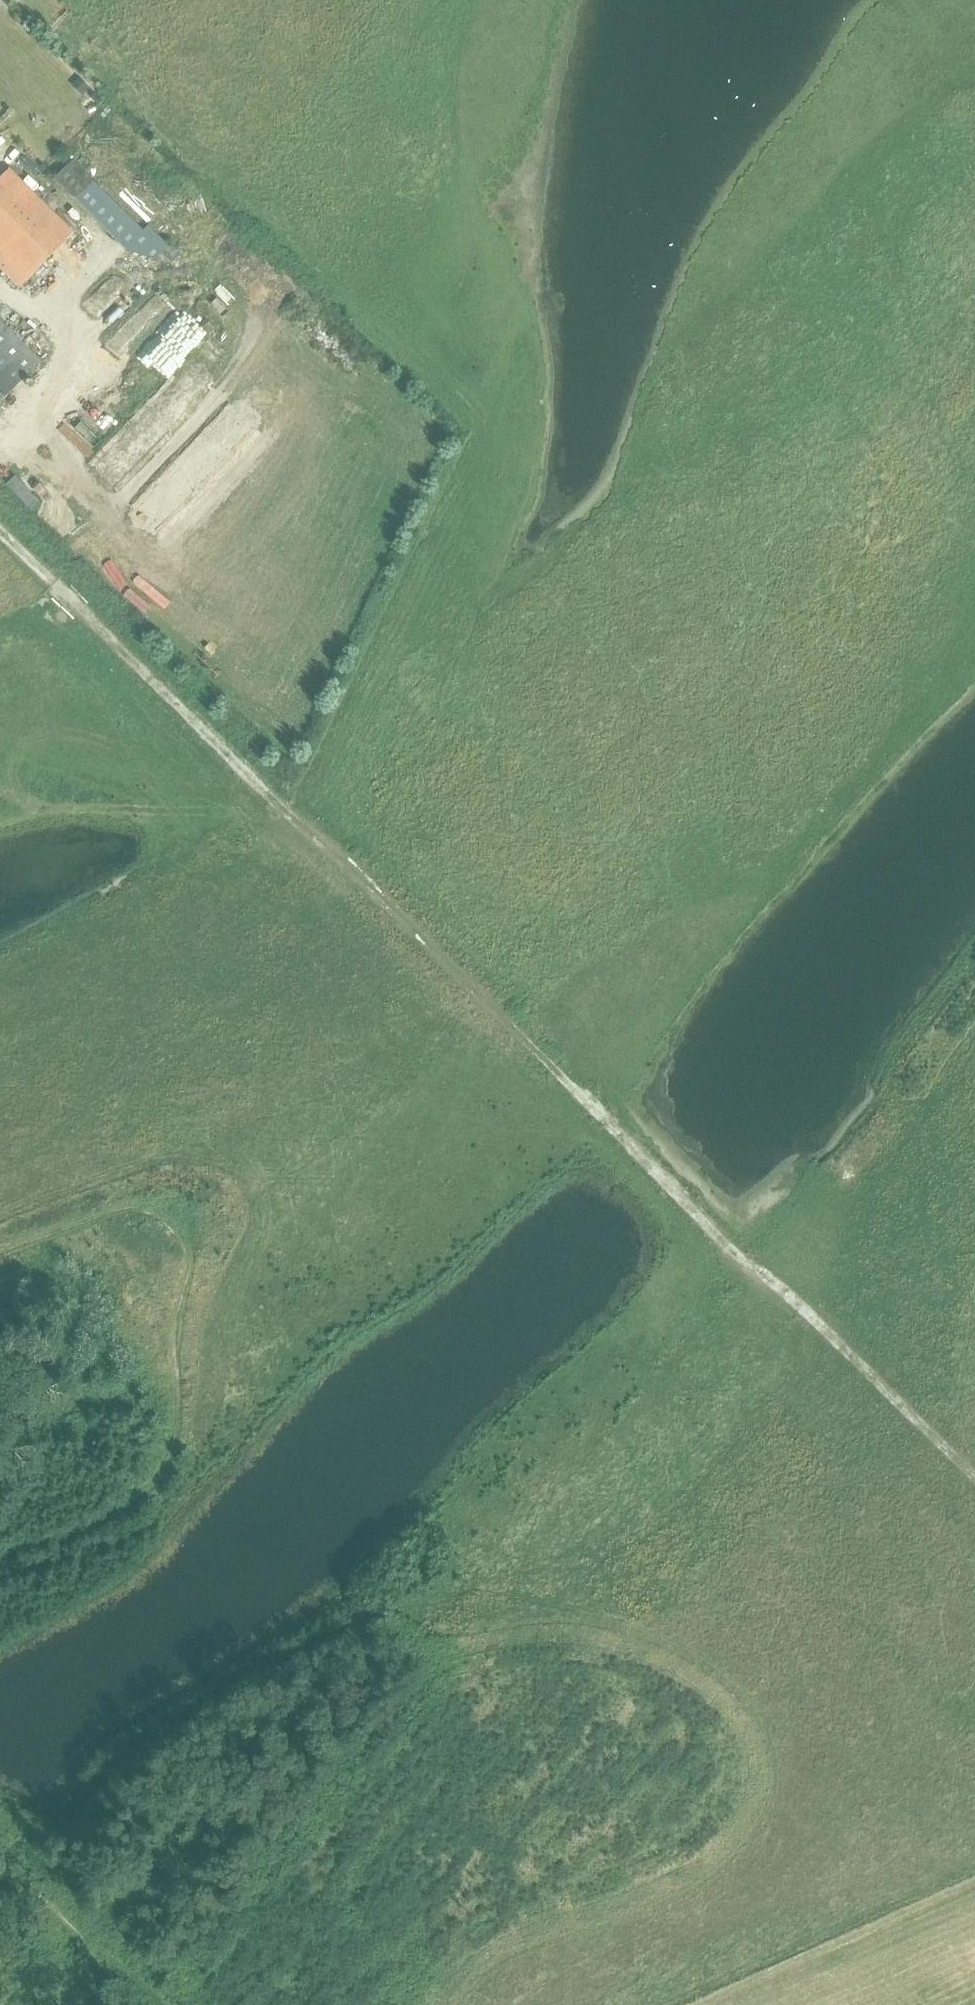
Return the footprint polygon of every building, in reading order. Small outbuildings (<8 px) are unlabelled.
[(128,248),(157,258),(171,244),(151,224),(146,229),(75,158),(57,176),(128,248)] [(20,287),(74,233),(9,169),(0,177),(0,267),(20,287)] [(109,262),(114,274),(137,265),(132,253),(109,262)] [(137,352),(177,316),(165,302),(125,339),(137,352)] [(41,361),(0,321),(0,402),(41,361)]
